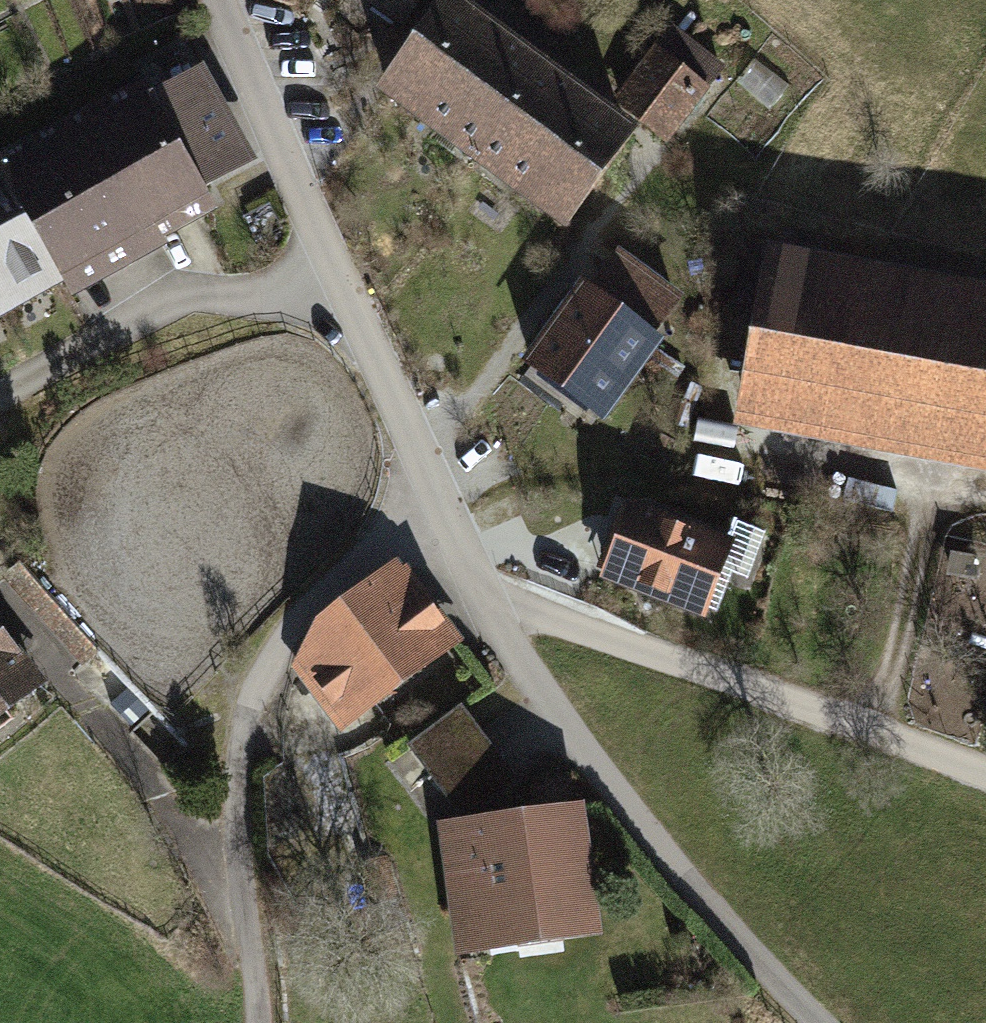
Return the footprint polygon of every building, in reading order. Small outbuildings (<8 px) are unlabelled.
[(407,17),(419,0),(381,0),(407,17)] [(388,89),(475,154),(538,69),(451,5),(388,89)] [(620,99),(667,136),(720,69),(673,32),(620,99)] [(626,134),(538,69),(475,154),(563,219),(626,134)] [(148,95),(92,126),(151,229),(205,197),(192,175),(234,153),(196,80),(153,102),(148,95)] [(92,126),(1,173),(62,279),(151,229),(92,126)] [(0,173),(0,296),(49,268),(57,282),(62,279),(1,173),(0,173)] [(533,364),(601,413),(654,341),(650,338),(676,302),(615,258),(589,294),(585,292),(533,364)] [(771,275),(748,404),(985,447),(985,314),(771,275)] [(727,547),(633,511),(609,573),(703,609),(727,547)] [(27,597),(82,660),(94,649),(22,567),(13,575),(30,595),(27,597)] [(298,662),(336,713),(446,630),(402,571),(366,589),(319,623),(298,662)] [(37,684),(0,637),(0,712),(37,684)] [(477,734),(428,770),(464,818),(512,782),(477,734)] [(571,819),(455,835),(463,894),(486,891),(492,937),(586,924),(571,819)]
